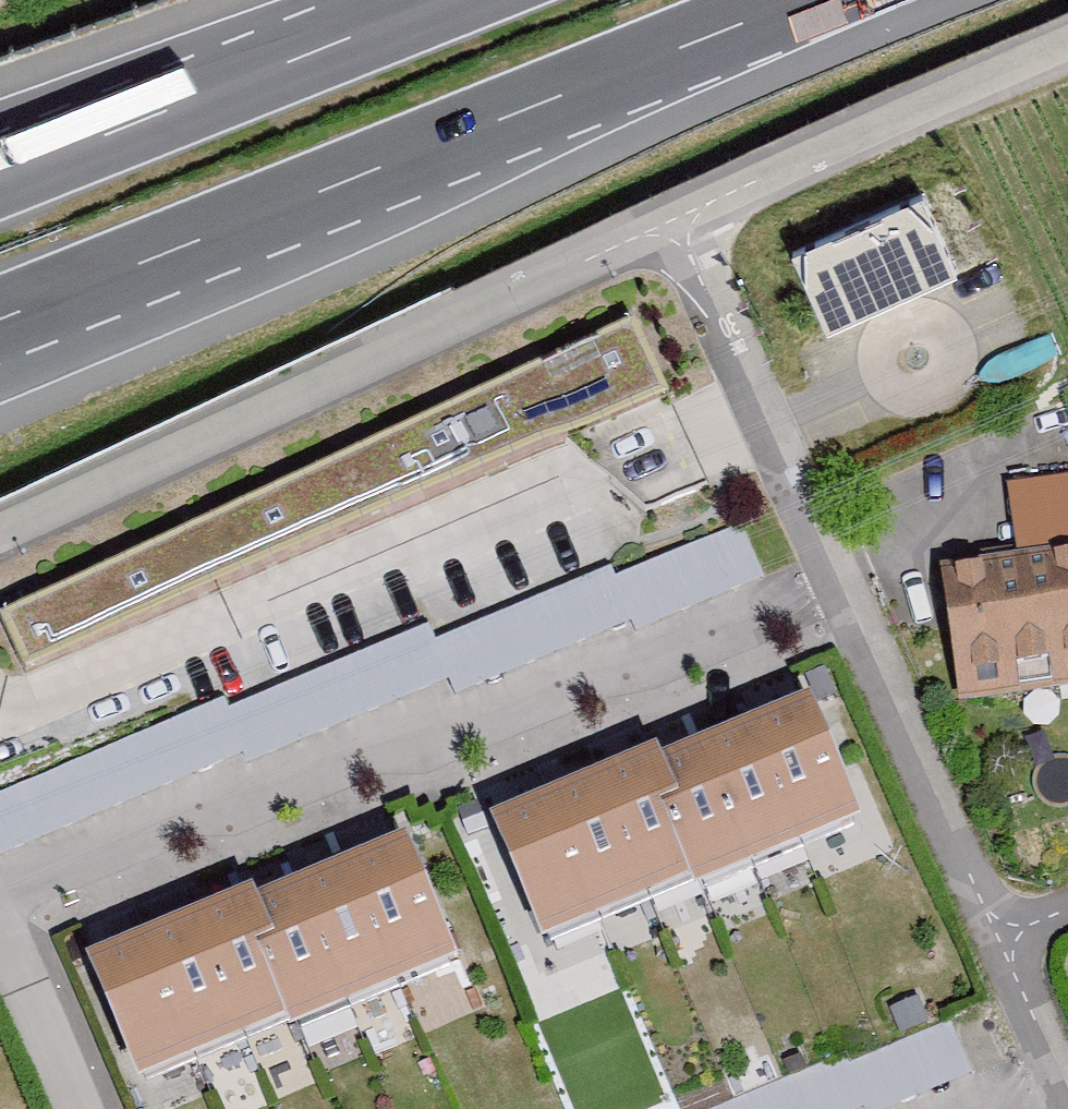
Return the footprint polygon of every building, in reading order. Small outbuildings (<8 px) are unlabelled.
[(918,187),(786,245),(824,334),(959,272),(918,187)] [(18,669),(663,398),(622,320),(0,610),(0,623),(18,669)] [(0,793),(0,859),(0,860),(244,756),(249,767),(450,681),(458,698),(631,625),(636,636),(768,580),(744,524),(618,577),(613,566),(440,640),(433,624),(232,710),(227,697),(0,793)] [(954,582),(971,717),(1067,705),(1067,567),(954,582)] [(814,700),(507,835),(559,953),(867,818),(814,700)] [(419,841),(102,975),(158,1105),(474,970),(419,841)] [(967,1070),(948,1019),(704,1108),(861,1108),(967,1070)]
